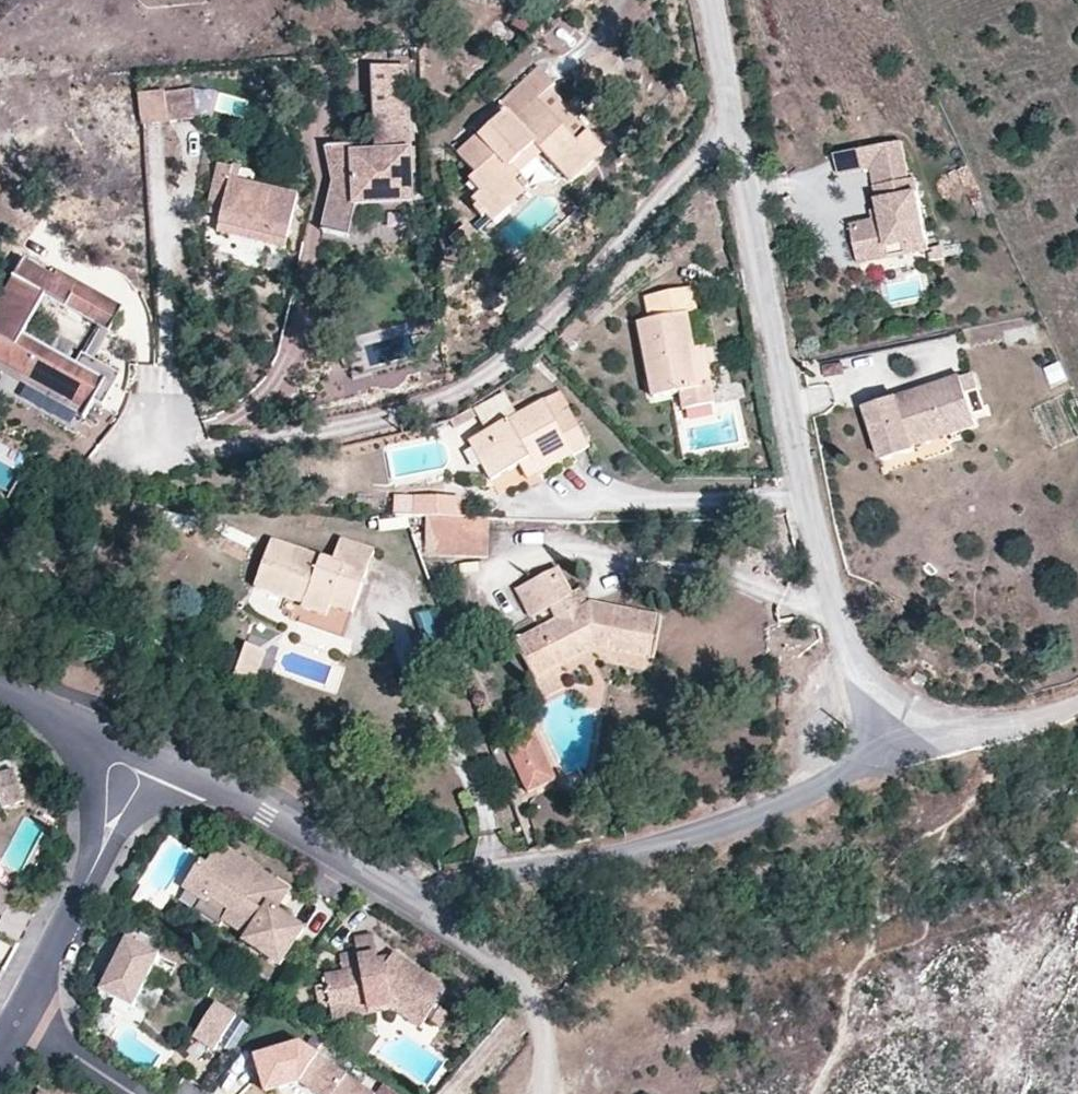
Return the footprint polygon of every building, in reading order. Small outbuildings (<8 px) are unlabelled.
[(328,150),(335,186),(326,234),(353,239),(358,207),(416,203),(407,66),(372,69),(376,149),(376,158),(355,159),(355,150),(328,150)] [(505,118),(482,139),(462,156),(479,174),(472,181),(484,194),(474,203),(478,208),(482,213),(487,218),(491,215),(497,222),(534,188),(521,174),(514,166),(538,144),(546,152),(572,181),(606,150),(588,130),(577,140),(540,99),(551,90),(554,86),(547,79),(541,71),(498,110),(505,118)] [(186,85),(179,114),(208,121),(215,92),(186,85)] [(588,130),(551,90),(540,99),(577,140),(588,130)] [(166,117),(163,93),(136,96),(139,120),(166,117)] [(475,131),(482,139),(505,118),(498,110),(475,131)] [(851,224),(859,263),(892,256),(890,246),(928,238),(915,177),(909,178),(901,140),(867,147),(871,167),(876,191),(881,218),(874,219),(851,224)] [(521,174),(546,152),(538,144),(514,166),(521,174)] [(871,167),(867,147),(833,154),(837,174),(871,167)] [(376,149),(355,150),(355,159),(376,158),(376,149)] [(227,193),(223,209),(219,227),(284,241),(295,192),(233,178),(236,166),(216,162),(210,189),(227,193)] [(207,205),(223,209),(227,193),(210,189),(207,205)] [(874,219),(881,218),(879,208),(872,209),(874,219)] [(457,234),(477,255),(490,243),(471,222),(457,234)] [(928,238),(930,249),(942,246),(940,236),(928,238)] [(890,246),(892,256),(930,249),(928,238),(890,246)] [(104,408),(121,375),(82,355),(76,365),(23,337),(44,296),(109,330),(123,304),(56,270),(53,276),(20,259),(0,298),(0,365),(88,410),(92,402),(104,408)] [(695,356),(693,344),(687,314),(698,311),(694,289),(641,299),(645,323),(638,325),(651,392),(679,386),(683,408),(717,402),(713,381),(700,384),(695,356)] [(705,341),(693,344),(695,356),(700,384),(713,381),(705,341)] [(1049,389),(1068,381),(1061,363),(1042,370),(1049,389)] [(910,449),(909,445),(907,438),(939,428),(941,434),(973,424),(962,390),(972,387),(967,371),(906,391),(862,405),(880,459),(910,449)] [(568,441),(575,454),(581,451),(590,446),(561,390),(466,438),(489,481),(518,466),(568,441)] [(471,400),(450,409),(456,422),(475,411),(471,400)] [(909,445),(941,434),(939,428),(907,438),(909,445)] [(525,480),(575,454),(568,441),(518,466),(525,480)] [(496,479),(500,493),(524,487),(521,473),(496,479)] [(416,499),(416,517),(428,517),(459,518),(460,500),(416,499)] [(459,518),(428,517),(428,554),(486,554),(487,518),(459,518)] [(258,584),(307,602),(305,608),(331,617),(335,606),(355,613),(377,552),(341,539),(333,560),(274,539),(258,584)] [(573,602),(568,591),(557,569),(514,590),(527,620),(549,609),(556,622),(516,641),(537,678),(599,648),(651,653),(659,616),(593,604),(578,611),(573,602)] [(583,585),(568,591),(573,602),(578,611),(593,604),(583,585)] [(190,592),(171,601),(180,619),(199,609),(190,592)] [(247,643),(235,676),(254,683),(267,650),(247,643)] [(541,764),(550,783),(560,779),(537,732),(507,747),(520,774),(541,764)] [(529,793),(550,783),(541,764),(520,774),(529,793)] [(0,799),(3,807),(25,800),(16,770),(0,775),(0,799)] [(224,925),(226,927),(250,941),(247,946),(284,968),(306,932),(276,915),(280,908),(274,904),(270,891),(274,885),(218,851),(205,873),(199,869),(184,894),(203,906),(207,909),(210,903),(230,915),(224,925)] [(292,888),(274,885),(270,891),(274,904),(280,908),(292,888)] [(0,914),(12,892),(0,886),(0,914)] [(223,932),(226,927),(224,925),(230,915),(210,903),(207,909),(203,906),(197,917),(223,932)] [(399,998),(430,1013),(449,985),(396,951),(387,962),(376,933),(355,939),(358,951),(343,956),(346,974),(329,976),(337,1007),(399,998)] [(127,939),(99,992),(132,1009),(134,1005),(151,1014),(175,969),(158,960),(160,956),(127,939)] [(423,1025),(430,1013),(399,998),(337,1007),(340,1019),(394,1009),(423,1025)] [(449,1020),(458,1005),(447,1000),(440,1014),(449,1020)] [(216,1003),(195,1037),(216,1050),(237,1016),(216,1003)] [(255,1061),(267,1093),(269,1093),(300,1083),(318,1093),(376,1093),(299,1046),(255,1061)] [(215,1083),(220,1093),(237,1093),(249,1088),(240,1071),(215,1083)]
